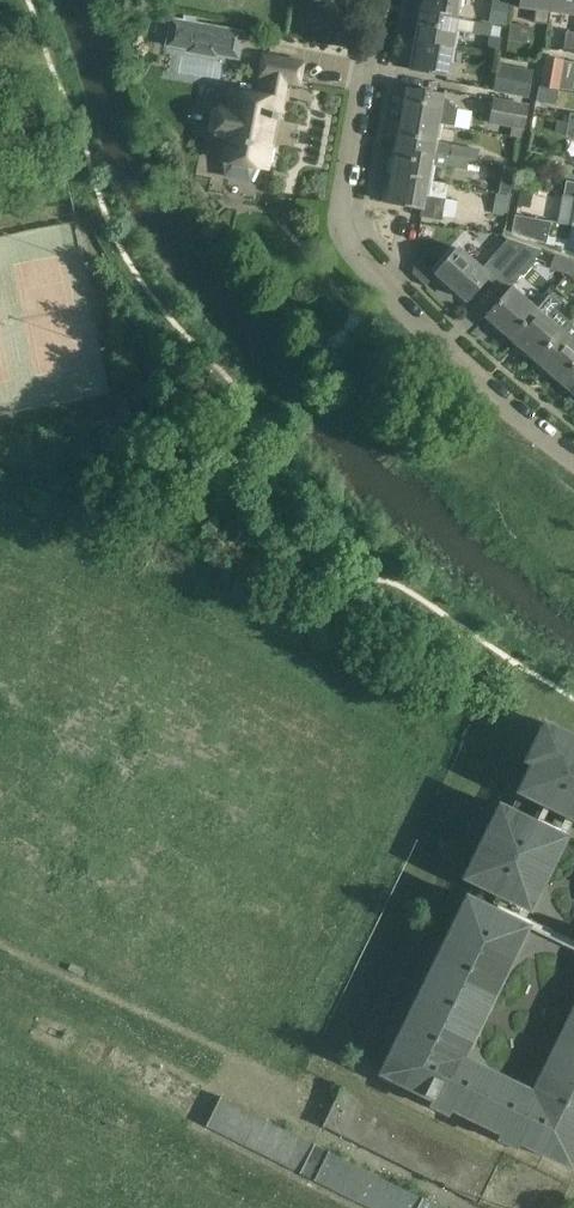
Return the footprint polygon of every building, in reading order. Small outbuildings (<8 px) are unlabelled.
[(420,13),(457,19),(460,0),(423,0),(420,13)] [(551,12),(553,0),(520,0),(519,7),(535,9),(533,22),(549,25),(551,12)] [(551,12),(573,15),(573,0),(553,0),(551,12)] [(452,47),(457,19),(420,13),(415,40),(452,47)] [(170,17),(164,45),(240,58),(245,30),(170,17)] [(473,27),(472,33),(489,36),(491,24),(474,22),(473,27)] [(526,43),(529,26),(510,23),(508,40),(526,43)] [(566,31),(563,48),(573,50),(573,33),(566,31)] [(452,47),(415,40),(410,69),(446,76),(452,47)] [(221,108),(216,135),(223,137),(219,159),(222,159),(224,177),(250,182),(258,166),(264,168),(275,120),(276,120),(277,115),(279,115),(285,81),(298,83),(302,63),(264,57),(261,76),(264,77),(261,97),(231,92),(228,109),(221,108)] [(529,97),(533,72),(499,66),(494,91),(529,97)] [(407,88),(401,117),(438,123),(454,127),(457,110),(443,97),(443,95),(407,88)] [(524,130),(528,106),(494,99),(490,123),(512,127),(510,136),(521,138),(522,130),(524,130)] [(435,141),(438,123),(401,117),(396,147),(477,161),(479,150),(435,141)] [(478,161),(477,161),(396,147),(391,175),(432,182),(435,166),(449,169),(449,167),(466,171),(467,166),(477,168),(478,161)] [(499,192),(510,194),(515,168),(503,166),(499,192)] [(429,198),(432,182),(391,175),(386,203),(421,209),(420,217),(441,220),(445,201),(429,198)] [(566,180),(564,193),(573,195),(573,182),(566,180)] [(551,223),(551,222),(515,215),(512,232),(546,243),(551,223)] [(505,293),(511,286),(542,251),(523,244),(504,265),(493,255),(481,268),(458,248),(436,273),(467,300),(487,277),(505,293)] [(566,273),(571,261),(554,255),(549,268),(566,273)] [(485,317),(510,339),(536,308),(511,286),(505,293),(485,317)] [(536,308),(510,339),(535,360),(570,321),(556,309),(560,304),(549,295),(537,309),(536,308)] [(570,321),(535,360),(560,382),(573,367),(573,325),(570,321)] [(560,382),(573,394),(573,367),(560,382)] [(381,1073),(572,1166),(573,1161),(573,738),(545,724),(528,759),(533,762),(510,809),(500,804),(464,877),(475,882),(381,1073)] [(185,1112),(198,1084),(110,1045),(97,1073),(185,1112)] [(498,1157),(332,1092),(315,1134),(482,1199),(498,1157)] [(212,1104),(199,1136),(371,1207),(459,1207),(212,1104)]
